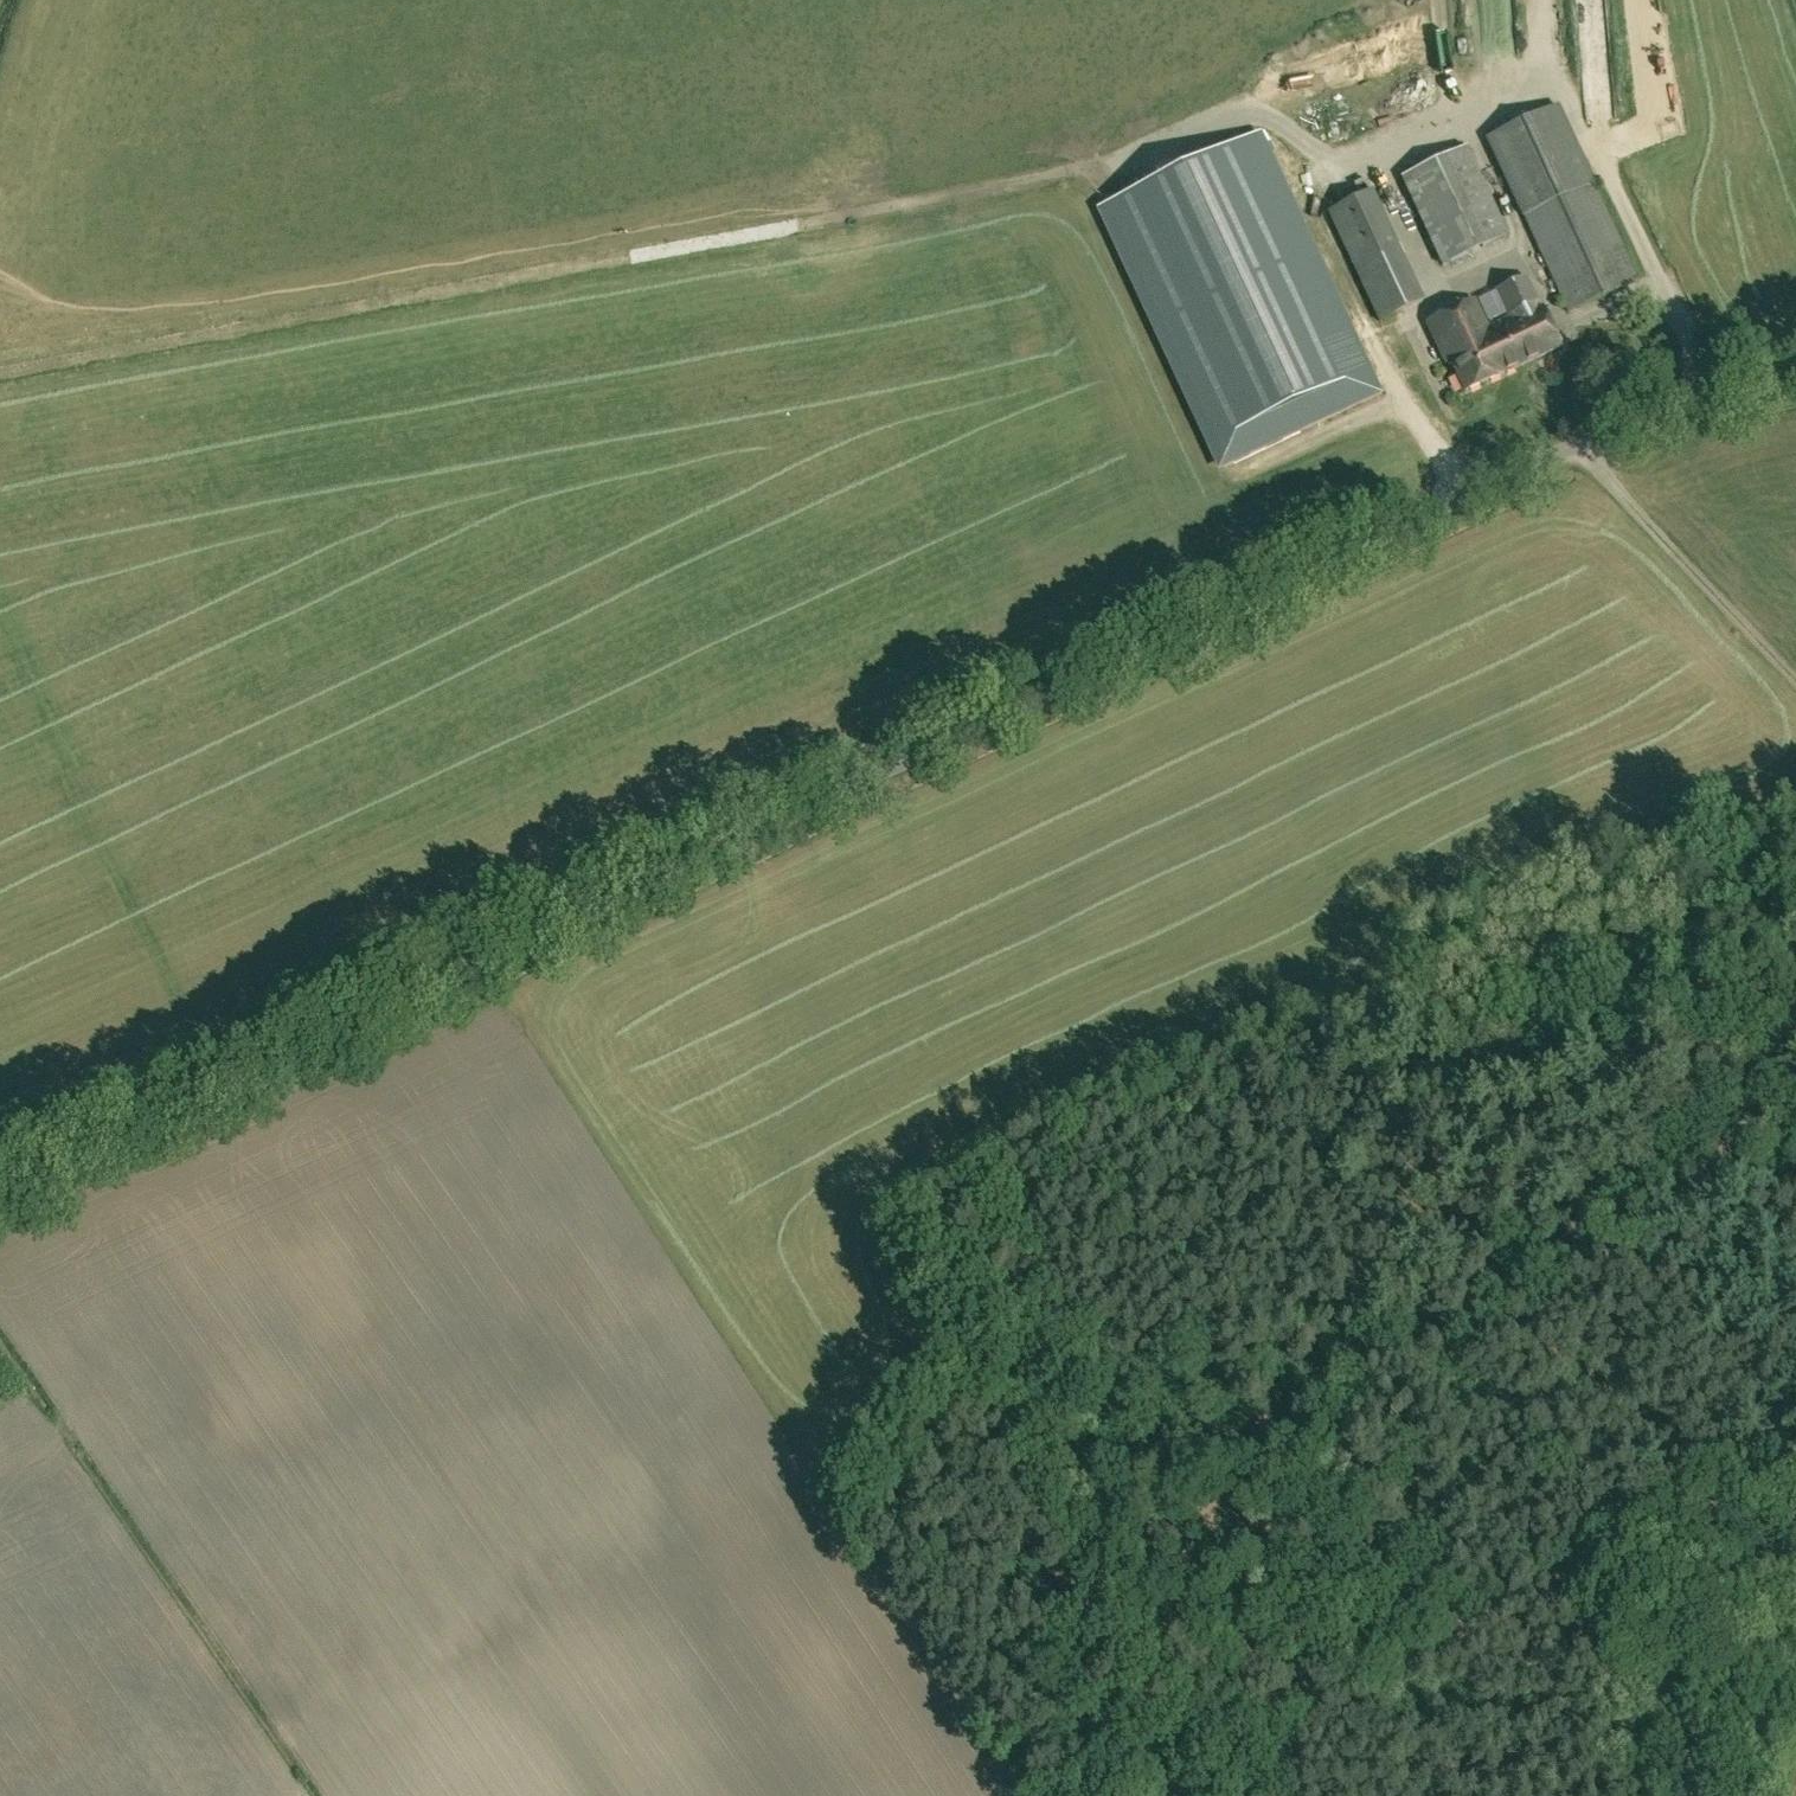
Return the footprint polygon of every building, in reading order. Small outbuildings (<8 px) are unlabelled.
[(1587,9),(1606,5),(1605,0),(1585,0),(1587,9)] [(1489,137),(1569,312),(1638,281),(1558,106),(1489,137)] [(1105,217),(1226,475),(1321,431),(1333,456),(1393,428),(1381,403),(1259,144),(1105,217)] [(1508,235),(1467,148),(1402,178),(1443,266),(1508,235)] [(1379,322),(1422,301),(1371,192),(1328,212),(1379,322)] [(1543,309),(1536,312),(1522,279),(1495,291),(1506,316),(1485,325),(1474,301),(1427,322),(1447,364),(1452,362),(1466,392),(1561,348),(1543,309)]
